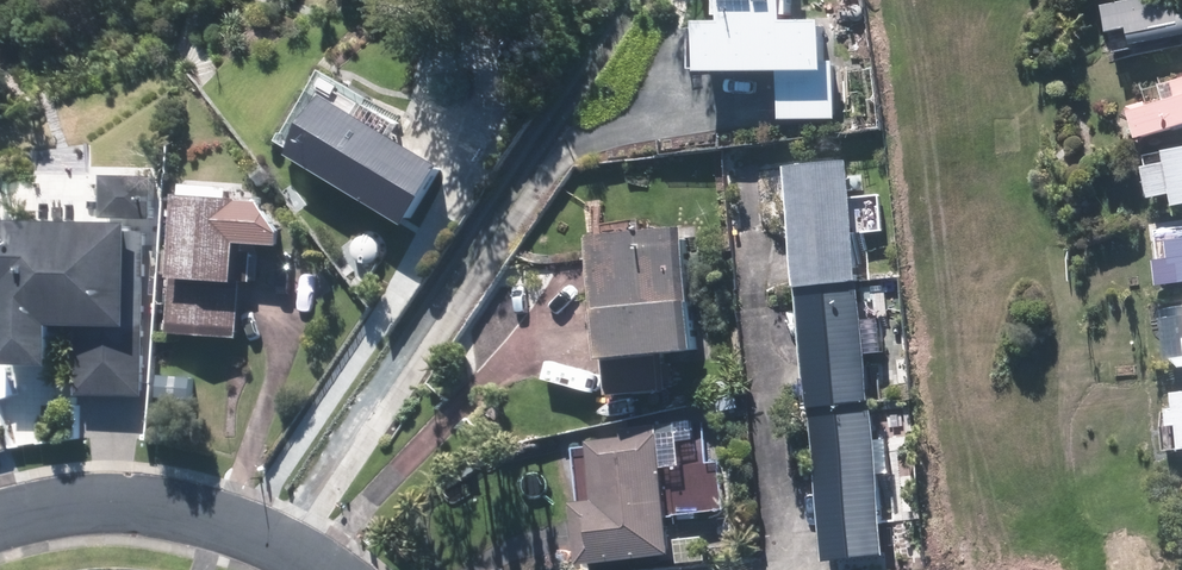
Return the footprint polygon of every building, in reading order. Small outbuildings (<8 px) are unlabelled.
[(709,11),(711,64),(732,64),(732,72),(822,71),(821,0),(748,0),(748,1),(730,2),(731,11),(709,11)] [(1098,6),(1101,20),(1103,33),(1123,29),(1127,46),(1181,35),(1181,0),(1179,0),(1169,2),(1169,0),(1128,0),(1098,6)] [(1144,142),(1181,131),(1181,82),(1147,93),(1151,105),(1135,110),(1144,142)] [(860,93),(861,106),(870,106),(869,92),(860,93)] [(299,159),(416,229),(451,170),(397,138),(403,127),(356,98),(349,109),(334,100),(299,159)] [(871,110),(856,113),(858,127),(873,125),(871,110)] [(1150,159),(1159,202),(1178,197),(1181,212),(1181,211),(1181,152),(1150,159)] [(862,236),(870,235),(867,201),(859,201),(855,164),(790,171),(804,291),(868,284),(862,236)] [(107,179),(107,219),(156,220),(156,180),(107,179)] [(184,275),(182,331),(245,336),(250,238),(298,241),(299,233),(299,228),(279,201),(257,200),(257,197),(197,195),(196,204),(187,204),(184,275)] [(0,222),(0,291),(17,291),(16,363),(70,364),(71,325),(92,325),(91,393),(158,394),(161,231),(148,229),(148,224),(0,222)] [(659,391),(655,355),(694,351),(681,229),(585,240),(602,398),(659,391)] [(873,358),(888,356),(884,322),(872,323),(868,284),(804,291),(817,411),(878,404),(873,358)] [(0,370),(0,400),(1,402),(21,395),(16,378),(12,366),(0,370)] [(878,404),(817,411),(834,564),(894,557),(885,478),(895,477),(892,442),(882,443),(878,404)] [(1174,411),(1175,431),(1181,430),(1181,411),(1174,411)] [(663,437),(594,446),(601,502),(581,506),(589,569),(678,557),(663,437)] [(708,541),(682,543),(683,566),(709,564),(708,541)]
